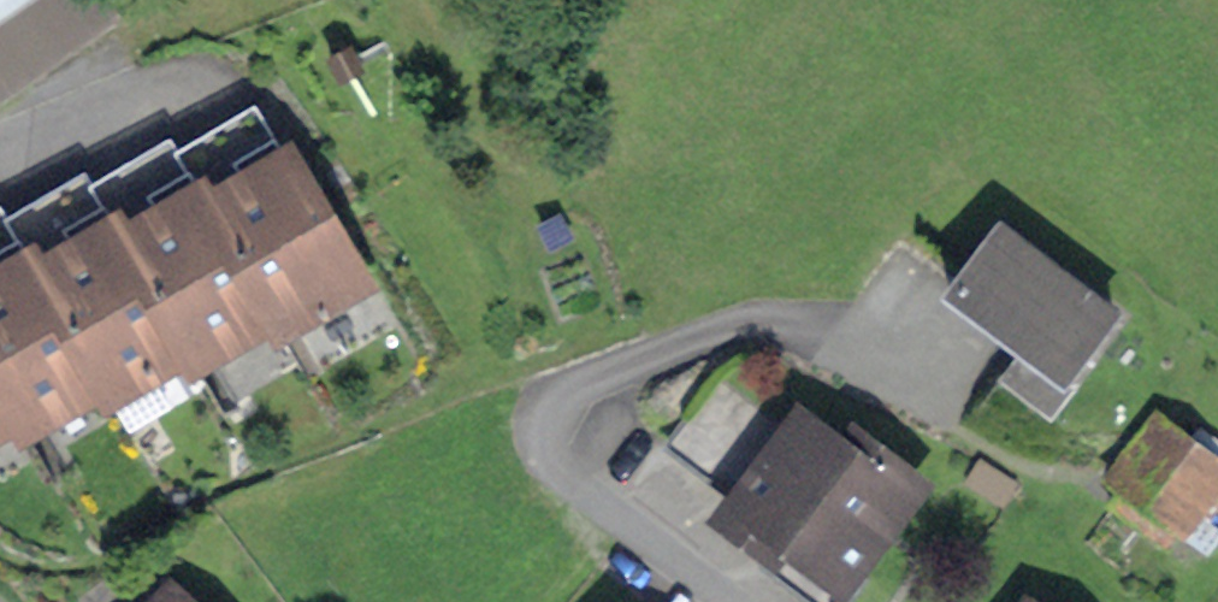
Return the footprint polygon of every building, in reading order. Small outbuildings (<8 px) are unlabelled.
[(361,291),(294,145),(205,185),(272,331),(361,291)] [(272,331),(205,185),(116,225),(183,372),(272,331)] [(1125,313),(1002,221),(941,302),(1064,394),(1125,313)] [(183,372),(116,225),(27,266),(94,412),(183,372)] [(27,266),(0,278),(0,440),(6,452),(94,412),(27,266)] [(711,524),(777,573),(784,563),(836,601),(848,601),(934,486),(851,424),(843,435),(800,404),(711,524)] [(1110,478),(1186,536),(1217,494),(1217,456),(1160,412),(1110,478)]
